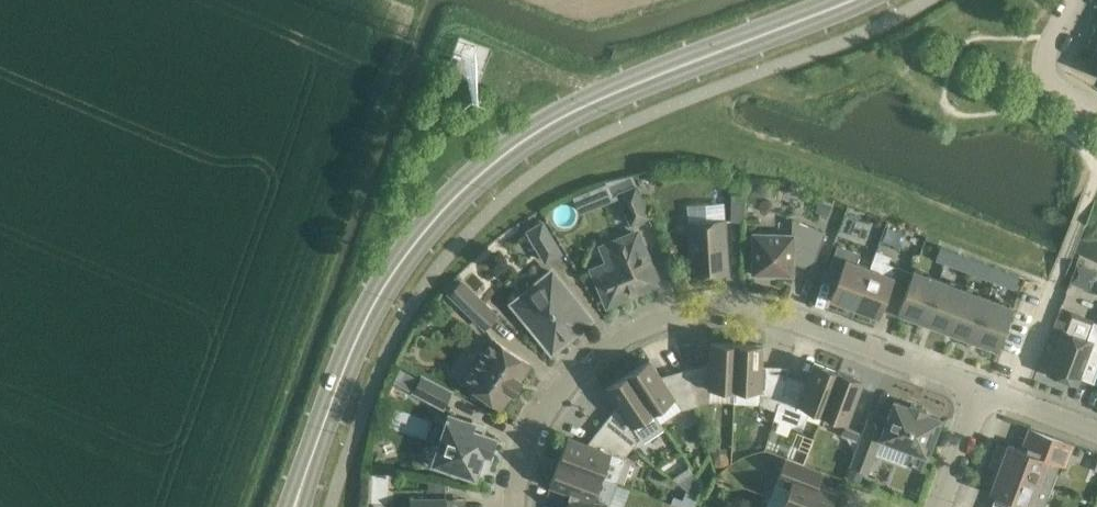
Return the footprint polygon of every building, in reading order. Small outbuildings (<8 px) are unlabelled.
[(1087,68),(1096,73),(1096,49),(1087,68)] [(453,72),(472,79),(477,68),(457,60),(453,72)] [(611,197),(618,194),(631,225),(649,217),(631,175),(605,181),(611,197)] [(745,179),(732,179),(731,194),(745,194),(745,179)] [(731,194),(730,221),(744,221),(745,194),(731,194)] [(828,215),(832,202),(819,198),(815,211),(828,215)] [(755,235),(754,274),(757,274),(757,277),(774,277),(774,274),(792,275),(793,262),(812,270),(826,233),(792,220),(792,236),(755,235)] [(725,221),(689,223),(692,275),(728,273),(725,221)] [(543,223),(528,232),(546,262),(561,253),(543,223)] [(599,249),(606,265),(594,271),(608,305),(658,283),(637,233),(599,249)] [(870,268),(869,268),(857,264),(861,254),(837,245),(828,271),(840,276),(832,299),(855,307),(870,268)] [(945,264),(950,250),(940,246),(935,260),(945,264)] [(913,273),(886,263),(890,254),(876,249),(869,268),(870,268),(855,307),(878,316),(887,293),(903,299),(913,273)] [(955,267),(960,254),(950,250),(945,264),(955,267)] [(965,271),(970,257),(960,254),(955,267),(965,271)] [(975,275),(980,261),(970,257),(965,271),(975,275)] [(985,279),(990,265),(980,261),(975,275),(985,279)] [(1089,290),(1096,271),(1077,264),(1070,283),(1089,290)] [(995,282),(1000,269),(990,265),(985,279),(995,282)] [(1005,286),(1010,272),(1000,269),(995,282),(1005,286)] [(913,273),(903,299),(898,312),(948,330),(963,289),(913,271),(913,273)] [(552,272),(513,304),(552,351),(555,349),(560,350),(568,343),(568,339),(591,320),(552,272)] [(1010,272),(1005,286),(1015,290),(1020,276),(1010,272)] [(462,282),(450,294),(484,328),(497,315),(462,282)] [(963,289),(948,330),(998,349),(1013,308),(963,289)] [(1048,373),(1077,384),(1079,378),(1092,383),(1096,371),(1096,323),(1071,313),(1048,373)] [(513,393),(521,380),(520,379),(530,364),(493,340),(465,383),(469,386),(473,392),(476,394),(482,395),(501,407),(511,392),(513,393)] [(685,370),(696,406),(709,402),(709,388),(735,389),(737,344),(711,343),(709,370),(685,370)] [(737,344),(735,389),(759,390),(758,405),(775,411),(786,381),(788,375),(762,373),(763,345),(737,344)] [(696,406),(685,370),(665,383),(650,360),(628,375),(653,412),(675,398),(682,410),(696,406)] [(776,411),(773,418),(775,419),(792,426),(793,426),(794,426),(796,425),(797,425),(798,425),(799,425),(800,424),(801,424),(802,423),(803,422),(804,422),(805,421),(806,420),(807,419),(810,409),(823,414),(839,372),(815,363),(805,388),(791,383),(794,377),(788,375),(786,381),(776,411)] [(839,372),(823,414),(847,423),(863,381),(839,372)] [(643,441),(663,428),(653,412),(628,375),(607,389),(622,412),(603,425),(632,448),(640,438),(643,441)] [(422,376),(414,392),(443,407),(451,392),(422,376)] [(889,417),(881,438),(912,450),(907,464),(921,469),(926,455),(927,455),(940,419),(925,413),(927,409),(911,404),(910,407),(894,402),(889,417)] [(870,410),(861,437),(878,444),(889,417),(870,410)] [(450,415),(434,463),(475,477),(477,472),(481,473),(487,470),(492,456),(490,452),(495,437),(472,430),(474,423),(450,415)] [(632,448),(603,425),(594,447),(568,437),(559,461),(601,477),(615,482),(625,459),(624,459),(632,448)] [(859,443),(861,437),(862,433),(844,426),(841,436),(858,442),(859,443)] [(1067,462),(1074,445),(1033,429),(1025,451),(1008,444),(999,468),(1051,487),(1056,474),(1060,464),(1067,462)] [(859,443),(858,442),(849,466),(868,473),(878,444),(861,437),(859,443)] [(822,471),(785,457),(777,478),(784,480),(782,486),(790,489),(785,502),(798,506),(831,506),(836,494),(816,486),(822,471)] [(559,461),(550,486),(569,493),(568,506),(605,506),(615,482),(601,477),(559,461)] [(1051,487),(999,468),(991,491),(1014,500),(1011,506),(1043,506),(1051,487)] [(681,485),(691,493),(702,486),(695,475),(681,485)] [(428,493),(446,492),(447,485),(429,483),(428,493)]
